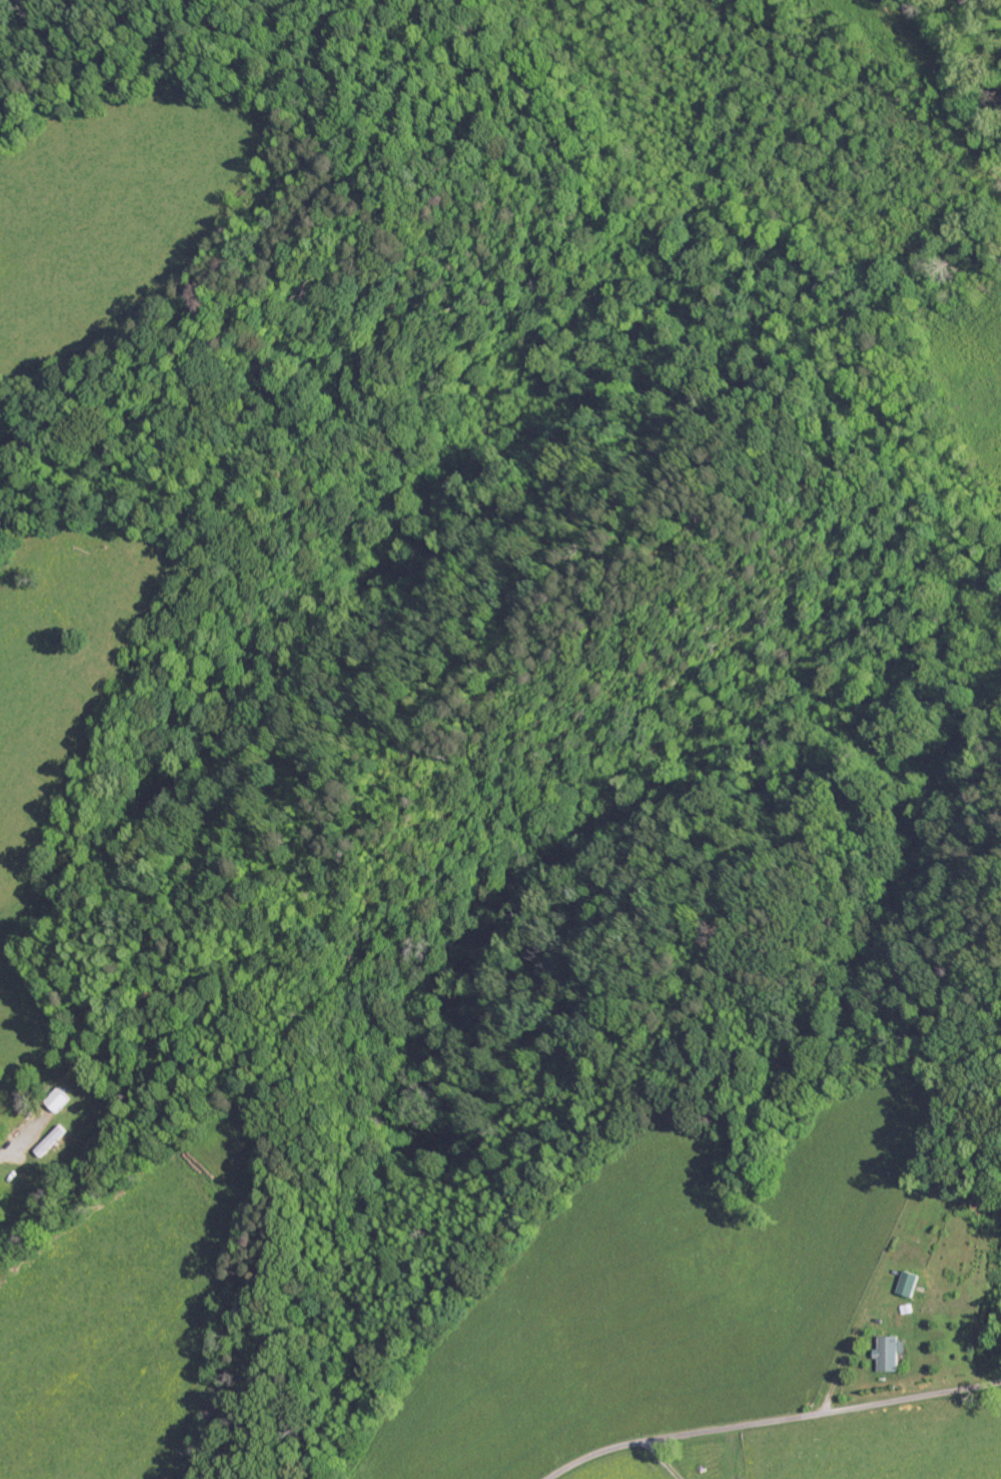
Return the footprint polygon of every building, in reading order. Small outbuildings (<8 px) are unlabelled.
[(69,1132),(62,1125),(35,1150),(42,1157),(69,1132)] [(915,1298),(922,1276),(906,1271),(899,1293),(915,1298)] [(901,1336),(880,1337),(881,1350),(876,1350),(877,1359),(881,1359),(881,1371),(902,1370),(901,1354),(908,1353),(908,1342),(901,1342),(901,1336)]
